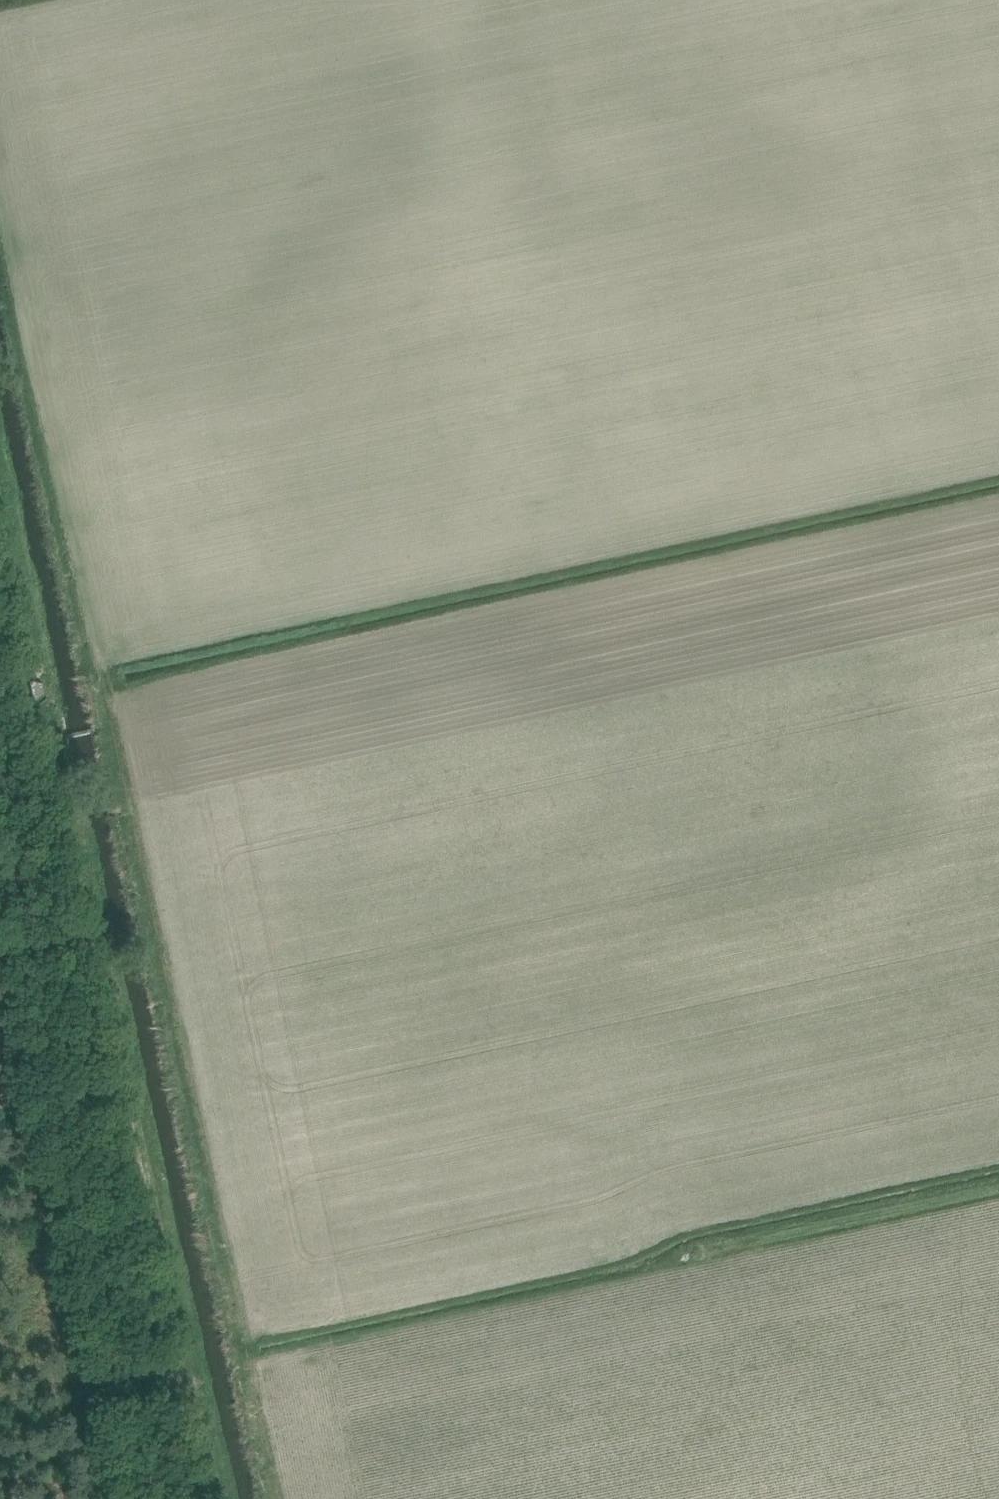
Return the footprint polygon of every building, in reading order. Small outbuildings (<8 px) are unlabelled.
[(34,676),(30,677),(34,698),(38,697),(46,689),(44,679),(34,676)]
